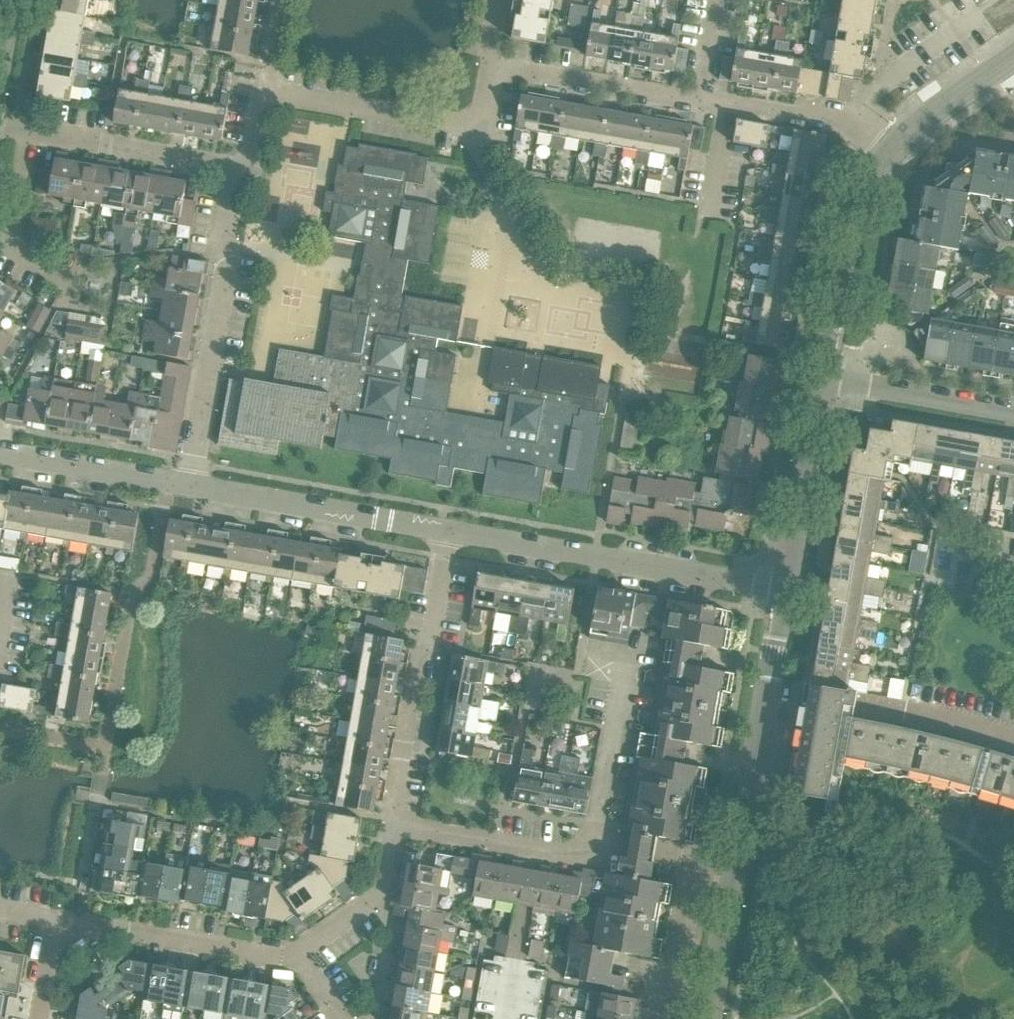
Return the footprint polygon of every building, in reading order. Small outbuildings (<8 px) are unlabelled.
[(88,0),(49,0),(47,9),(52,10),(85,16),(88,0)] [(265,0),(219,0),(218,6),(256,13),(258,2),(265,3),(265,0)] [(553,0),(518,0),(517,11),(512,10),(509,23),(514,24),(512,38),(545,44),(553,0)] [(840,9),(874,15),(876,1),(881,2),(881,0),(842,0),(840,9)] [(584,29),(588,7),(571,4),(567,25),(584,29)] [(254,24),(256,13),(218,6),(215,24),(209,23),(208,27),(259,36),(261,26),(254,24)] [(872,52),(875,37),(876,30),(871,29),(874,15),(840,9),(829,73),(829,74),(853,78),(862,80),(865,65),(870,66),(871,58),(873,59),(874,53),(872,52)] [(83,31),(85,16),(52,10),(48,31),(94,39),(95,33),(83,31)] [(608,60),(614,27),(599,24),(601,11),(594,10),(586,56),(608,60)] [(629,64),(637,16),(631,15),(628,30),(614,27),(608,60),(629,64)] [(650,71),(656,34),(641,32),(644,17),(637,16),(629,64),(635,65),(634,68),(650,71)] [(684,74),(688,50),(677,48),(681,25),(673,24),(671,37),(656,34),(650,71),(665,74),(666,70),(684,74)] [(257,46),(259,36),(208,27),(208,30),(213,31),(210,50),(248,57),(250,44),(257,46)] [(820,45),(822,32),(811,30),(809,43),(820,45)] [(78,59),(80,44),(93,46),(94,39),(48,31),(47,37),(43,37),(41,52),(78,59)] [(752,89),(759,53),(744,50),(747,37),(739,35),(735,58),(723,56),(719,80),(737,83),(737,87),(752,89)] [(774,90),(783,42),(776,41),(774,55),(759,53),(752,89),(768,92),(768,89),(774,90)] [(796,93),(801,68),(802,60),(787,57),(789,43),(783,42),(774,90),(796,93)] [(75,73),(78,59),(41,52),(38,67),(42,68),(41,74),(87,82),(88,76),(75,73)] [(848,103),(853,78),(829,74),(829,73),(801,68),(796,93),(828,99),(848,103)] [(85,89),(87,82),(41,74),(37,96),(70,102),(73,86),(85,89)] [(135,126),(144,80),(137,79),(135,92),(119,89),(113,123),(135,126)] [(157,130),(163,97),(148,94),(150,81),(144,80),(135,126),(157,130)] [(177,134),(186,86),(180,85),(177,100),(163,97),(157,130),(177,134)] [(199,138),(205,104),(190,102),(193,88),(186,86),(177,134),(199,138)] [(537,133),(544,96),(528,93),(528,97),(521,96),(513,141),(520,142),(523,130),(537,133)] [(221,142),(229,95),(222,94),(219,107),(205,104),(199,138),(221,142)] [(557,150),(564,103),(559,102),(559,99),(544,96),(537,133),(552,135),(550,148),(557,150)] [(580,140),(586,107),(564,103),(557,150),(563,151),(565,138),(580,140)] [(599,157),(607,111),(586,107),(580,140),(595,143),(592,156),(599,157)] [(622,148),(628,114),(607,111),(599,157),(605,158),(608,145),(622,148)] [(641,164),(650,118),(628,114),(622,148),(637,150),(635,163),(641,164)] [(665,155),(672,118),(656,116),(655,119),(650,118),(641,164),(648,166),(650,153),(665,155)] [(700,152),(705,128),(686,125),(687,121),(672,118),(665,155),(680,158),(678,170),(685,171),(689,150),(700,152)] [(766,148),(769,133),(780,135),(782,127),(737,119),(733,142),(766,148)] [(823,158),(827,135),(782,127),(780,135),(792,137),(790,152),(823,158)] [(219,437),(218,445),(222,446),(276,455),(279,439),(321,446),(323,435),(336,438),(335,447),(391,457),(389,472),(436,480),(435,485),(451,487),(454,468),(486,474),(483,493),(540,503),(543,486),(546,470),(564,473),(562,487),(589,492),(590,483),(592,483),(593,482),(590,482),(600,425),(598,425),(600,414),(605,415),(610,385),(598,383),(601,366),(544,356),(543,356),(543,358),(526,355),(526,353),(494,347),(488,383),(493,384),(492,391),(510,394),(505,422),(444,412),(454,356),(456,357),(457,356),(436,352),(438,339),(457,342),(463,308),(462,308),(401,297),(408,260),(427,264),(437,206),(404,200),(407,182),(421,185),(426,158),(416,156),(417,154),(416,154),(415,156),(359,146),(358,148),(349,147),(345,166),(338,164),(335,184),(337,185),(336,193),(326,191),(323,211),(332,213),(328,237),(366,243),(363,262),(361,275),(358,275),(354,299),(343,297),(332,295),(330,310),(334,311),(326,357),(279,349),(279,350),(284,351),(283,359),(277,358),(272,387),(246,382),(247,379),(245,379),(245,382),(229,379),(219,437)] [(74,206),(81,164),(66,161),(68,154),(56,152),(53,169),(41,167),(36,192),(64,197),(63,204),(74,206)] [(819,179),(823,158),(790,152),(787,166),(772,164),(771,170),(819,179)] [(993,156),(977,153),(975,161),(970,194),(1013,201),(1013,159),(993,156)] [(970,194),(975,161),(967,159),(956,167),(954,165),(950,164),(946,167),(945,171),(947,173),(936,181),(935,189),(967,196),(970,194)] [(101,204),(109,161),(98,160),(96,166),(81,164),(74,206),(85,208),(87,201),(101,204)] [(124,227),(134,173),(119,170),(120,163),(109,161),(101,204),(116,207),(113,225),(124,227)] [(153,213),(160,171),(150,169),(148,176),(134,173),(124,227),(135,229),(138,210),(143,211),(153,213)] [(819,201),(822,185),(818,184),(819,179),(771,170),(770,177),(785,179),(782,194),(819,201)] [(183,199),(186,182),(170,179),(172,173),(160,171),(153,213),(168,216),(167,223),(191,227),(195,201),(183,199)] [(958,251),(964,214),(967,196),(935,189),(927,188),(917,242),(917,243),(939,247),(958,251)] [(816,216),(819,201),(782,194),(779,209),(765,206),(764,213),(811,221),(813,215),(816,216)] [(808,243),(811,221),(764,213),(763,219),(777,222),(775,237),(808,243)] [(990,215),(989,221),(989,222),(1002,240),(1008,241),(1009,235),(996,216),(990,215)] [(55,235),(57,222),(32,218),(29,231),(55,235)] [(985,224),(983,224),(979,223),(978,229),(991,248),(997,249),(998,243),(985,224)] [(804,264),(808,243),(775,237),(772,252),(759,249),(758,256),(804,264)] [(936,268),(939,247),(917,243),(917,242),(894,238),(892,247),(897,247),(895,260),(936,268)] [(983,267),(985,255),(977,254),(975,265),(978,270),(983,267)] [(205,284),(209,262),(172,256),(170,268),(168,280),(154,277),(152,287),(199,296),(201,283),(205,284)] [(800,286),(804,264),(758,256),(757,262),(770,265),(767,280),(800,286)] [(931,292),(936,268),(895,260),(892,276),(887,276),(886,284),(931,292)] [(972,284),(973,278),(967,277),(957,284),(962,291),(972,284)] [(796,307),(800,286),(767,280),(764,295),(750,292),(749,298),(796,307)] [(22,293),(0,282),(0,312),(3,314),(10,300),(16,303),(22,293)] [(1004,294),(1006,285),(994,283),(989,287),(993,292),(1004,294)] [(927,315),(931,292),(886,284),(885,291),(889,292),(887,307),(902,310),(901,315),(909,326),(911,326),(922,319),(923,314),(927,315)] [(962,291),(957,284),(948,290),(947,296),(953,297),(962,291)] [(197,308),(199,296),(152,287),(150,297),(164,300),(162,311),(199,317),(201,308),(197,308)] [(970,302),(980,296),(981,289),(974,288),(965,295),(970,302)] [(961,309),(970,302),(965,295),(956,301),(955,308),(961,309)] [(796,329),(799,313),(795,312),(796,307),(749,298),(748,305),(762,308),(759,322),(796,329)] [(38,332),(50,310),(39,303),(26,326),(38,332)] [(198,326),(199,317),(162,311),(160,322),(146,320),(145,330),(192,338),(194,326),(198,326)] [(110,324),(66,318),(63,342),(106,348),(110,324)] [(946,369),(954,323),(931,319),(930,324),(925,323),(914,331),(914,333),(922,344),(926,345),(924,360),(939,363),(938,368),(946,369)] [(794,344),(796,329),(759,322),(757,337),(744,334),(742,342),(789,350),(790,343),(794,344)] [(971,368),(978,328),(954,323),(946,369),(954,370),(954,366),(971,368)] [(1000,323),(999,331),(990,377),(999,378),(999,373),(1013,376),(1013,374),(1013,326),(1000,323)] [(990,377),(999,331),(978,328),(971,368),(983,371),(983,375),(990,377)] [(7,345),(12,336),(0,329),(0,342),(7,345)] [(190,351),(192,338),(145,330),(143,340),(157,342),(155,354),(192,361),(193,351),(190,351)] [(747,515),(752,486),(748,485),(749,478),(757,480),(762,452),(766,453),(771,424),(767,423),(768,417),(776,418),(781,391),(785,391),(790,362),(749,355),(744,383),(740,382),(735,411),(739,412),(738,418),(730,417),(725,444),(721,444),(716,473),(720,473),(719,480),(703,477),(701,493),(694,492),(695,484),(667,479),(666,483),(638,478),(637,486),(630,485),(631,481),(614,478),(606,522),(623,525),(626,509),(633,510),(630,523),(659,528),(660,524),(688,529),(689,520),(695,522),(695,526),(724,531),(726,515),(731,512),(747,515)] [(188,379),(191,366),(166,362),(164,375),(188,379)] [(186,391),(188,379),(164,375),(162,387),(186,391)] [(46,425),(54,379),(44,377),(42,391),(30,388),(26,407),(9,404),(5,422),(33,427),(33,423),(46,425)] [(66,433),(75,382),(54,379),(46,425),(58,428),(57,432),(66,433)] [(88,433),(97,386),(75,382),(66,433),(75,435),(76,431),(88,433)] [(109,441),(115,404),(104,402),(106,388),(97,386),(88,433),(101,435),(100,439),(109,441)] [(184,403),(186,391),(162,387),(160,399),(184,403)] [(131,440),(139,394),(129,392),(127,406),(115,404),(109,441),(118,442),(118,438),(131,440)] [(154,436),(156,424),(158,411),(147,409),(149,395),(139,394),(131,440),(143,443),(142,446),(152,448),(154,436)] [(182,416),(184,403),(160,399),(158,411),(182,416)] [(180,428),(182,416),(158,411),(156,424),(180,428)] [(911,460),(918,425),(892,420),(890,432),(889,432),(889,433),(890,433),(886,457),(887,457),(884,471),(892,473),(893,464),(910,467),(911,460)] [(178,440),(180,428),(156,424),(154,436),(178,440)] [(911,460),(932,464),(938,428),(918,425),(911,460)] [(954,467),(960,432),(938,428),(932,464),(929,483),(938,484),(941,465),(954,467)] [(887,433),(873,430),(870,444),(869,451),(880,453),(876,477),(883,478),(884,475),(884,471),(887,457),(886,457),(890,433),(887,433)] [(972,490),(981,436),(960,432),(954,467),(966,470),(963,489),(972,490)] [(176,452),(178,440),(154,436),(152,448),(176,452)] [(996,475),(1002,440),(981,436),(972,490),(980,492),(984,473),(996,475)] [(1013,497),(1013,442),(1002,440),(996,475),(1009,477),(1005,496),(1013,498),(1013,497)] [(876,477),(880,453),(869,451),(853,448),(849,472),(876,477)] [(880,500),(884,480),(891,481),(891,480),(884,479),(884,478),(883,478),(876,477),(849,472),(845,494),(880,500)] [(23,539),(32,488),(22,486),(20,498),(8,496),(2,529),(21,533),(20,539),(23,539)] [(46,537),(52,504),(40,502),(42,490),(32,488),(23,539),(27,540),(28,534),(46,537)] [(66,547),(75,496),(65,494),(63,506),(52,504),(46,537),(64,540),(63,546),(66,547)] [(897,513),(899,504),(880,500),(845,494),(841,515),(876,521),(876,522),(881,523),(883,510),(897,513)] [(89,544),(94,511),(83,509),(85,497),(75,496),(66,547),(70,547),(71,541),(89,544)] [(109,554),(118,503),(108,501),(106,513),(94,511),(89,544),(106,548),(105,554),(109,554)] [(132,552),(138,519),(126,517),(128,505),(118,503),(109,554),(112,555),(113,549),(132,552)] [(184,568),(192,516),(183,515),(182,522),(170,520),(163,558),(182,561),(181,567),(184,568)] [(876,522),(876,521),(841,515),(837,537),(891,547),(893,538),(874,534),(876,522)] [(207,565),(213,527),(202,525),(203,518),(192,516),(184,568),(188,568),(189,562),(207,565)] [(227,575),(236,524),(226,522),(224,529),(213,527),(207,565),(224,568),(223,574),(227,575)] [(249,573),(256,535),(244,533),(246,526),(236,524),(227,575),(230,576),(231,570),(249,573)] [(269,582),(278,531),(268,530),(267,537),(256,535),(249,573),(267,576),(266,582),(269,582)] [(292,580),(299,542),(287,540),(288,533),(278,531),(269,582),(273,583),(274,577),(292,580)] [(312,590),(321,539),(311,537),(310,544),(299,542),(292,580),(310,583),(309,590),(312,590)] [(890,555),(891,547),(837,537),(834,558),(869,564),(871,552),(890,555)] [(335,588),(341,555),(342,550),(330,548),(331,541),(321,539),(312,590),(315,591),(317,585),(335,588)] [(399,599),(401,590),(403,578),(405,566),(390,563),(391,559),(383,557),(382,562),(366,559),(367,554),(354,552),(353,557),(341,555),(335,588),(399,599)] [(866,577),(869,564),(834,558),(830,579),(884,589),(886,580),(866,577)] [(426,582),(428,570),(405,566),(403,578),(426,582)] [(496,612),(502,577),(478,573),(474,595),(469,626),(479,627),(482,610),(496,612)] [(517,634),(526,581),(502,577),(496,612),(511,615),(507,632),(517,634)] [(424,594),(426,582),(403,578),(401,590),(424,594)] [(861,607),(863,595),(863,594),(882,598),(884,589),(830,579),(826,601),(861,607)] [(543,620),(550,585),(526,581),(517,634),(526,635),(529,618),(543,620)] [(565,642),(573,595),(574,590),(550,585),(543,620),(558,623),(555,641),(565,642)] [(107,616),(111,595),(111,594),(66,586),(65,593),(77,595),(74,610),(107,616)] [(643,629),(646,610),(647,603),(634,601),(636,594),(626,593),(625,596),(619,595),(619,592),(598,588),(589,638),(627,645),(630,627),(643,629)] [(724,628),(727,611),(713,608),(713,607),(706,606),(707,603),(699,601),(698,606),(648,597),(647,603),(646,610),(666,613),(662,638),(672,640),(668,662),(663,661),(661,675),(665,675),(663,686),(659,685),(654,711),(659,712),(657,723),(652,722),(650,734),(640,733),(634,770),(638,770),(636,781),(632,780),(627,806),(632,807),(630,818),(625,817),(623,830),(633,832),(657,837),(694,843),(697,823),(690,822),(693,804),(696,787),(703,788),(707,769),(682,764),(686,743),(721,748),(724,728),(717,727),(723,692),(730,693),(734,674),(699,668),(703,645),(728,650),(731,630),(724,628)] [(859,619),(861,607),(826,601),(822,622),(876,632),(878,623),(859,619)] [(104,637),(107,616),(74,610),(72,625),(57,622),(56,628),(104,637)] [(393,631),(395,620),(366,615),(364,626),(393,631)] [(875,640),(876,632),(822,622),(819,644),(853,650),(856,637),(875,640)] [(106,643),(103,643),(104,637),(56,628),(55,635),(70,637),(67,652),(103,659),(106,643)] [(402,653),(404,640),(366,634),(363,653),(357,652),(356,655),(407,664),(409,654),(402,653)] [(850,662),(853,650),(819,644),(815,665),(869,674),(870,666),(850,662)] [(101,674),(103,659),(67,652),(64,667),(50,665),(48,671),(96,679),(97,673),(101,674)] [(405,674),(407,664),(356,655),(356,658),(361,659),(358,677),(396,684),(398,673),(405,674)] [(504,674),(506,664),(453,655),(449,679),(484,685),(486,671),(504,674)] [(866,693),(869,674),(815,665),(811,685),(857,693),(857,691),(866,693)] [(92,700),(96,679),(48,671),(47,678),(62,680),(59,695),(92,700)] [(394,695),(396,684),(358,677),(355,695),(349,694),(349,698),(400,707),(401,696),(394,695)] [(481,700),(484,685),(449,679),(445,703),(497,712),(499,703),(481,700)] [(36,690),(3,684),(0,698),(0,707),(43,715),(45,707),(33,705),(36,690)] [(854,708),(857,693),(811,685),(798,761),(792,794),(826,800),(824,812),(835,813),(838,796),(828,795),(833,767),(834,760),(845,701),(854,703),(853,708),(854,708)] [(88,723),(92,700),(59,695),(57,709),(45,707),(43,715),(88,723)] [(389,727),(391,715),(398,717),(400,707),(349,698),(348,701),(354,702),(351,720),(389,727)] [(475,733),(478,718),(496,721),(497,712),(445,703),(440,727),(475,733)] [(972,749),(974,741),(937,732),(916,727),(890,721),(865,716),(852,714),(844,759),(870,764),(896,769),(921,775),(947,781),(972,788),(979,763),(972,749)] [(387,738),(389,727),(351,720),(348,738),(342,737),(341,741),(392,750),(394,739),(387,738)] [(473,747),(475,733),(440,727),(436,751),(489,760),(491,750),(473,747)] [(381,769),(383,758),(390,759),(392,750),(341,741),(341,743),(346,745),(343,762),(381,769)] [(538,805),(544,770),(530,768),(533,750),(523,748),(513,801),(538,805)] [(1002,749),(999,757),(986,765),(978,790),(1012,800),(1013,801),(1013,753),(1002,749)] [(561,810),(570,757),(562,755),(558,773),(544,770),(538,805),(561,810)] [(586,814),(592,779),(577,776),(580,758),(570,757),(561,810),(586,814)] [(379,780),(381,769),(343,762),(340,780),(334,779),(334,783),(384,791),(386,781),(379,780)] [(383,802),(384,791),(334,783),(333,786),(339,787),(336,806),(373,812),(376,800),(383,802)] [(111,802),(123,804),(124,796),(112,793),(111,802)] [(123,804),(135,806),(136,798),(124,796),(123,804)] [(135,806),(146,808),(148,800),(136,798),(135,806)] [(205,818),(217,820),(218,812),(206,810),(205,818)] [(217,820),(228,822),(230,814),(218,812),(217,820)] [(358,841),(362,818),(328,812),(326,828),(313,826),(311,833),(358,841)] [(143,839),(146,826),(108,820),(104,844),(134,849),(136,838),(143,839)] [(168,831),(170,823),(158,821),(157,829),(168,831)] [(185,834),(186,826),(174,824),(173,832),(185,834)] [(654,857),(657,837),(633,832),(630,852),(628,860),(621,858),(619,870),(626,871),(625,876),(583,869),(582,873),(583,873),(579,894),(596,897),(594,910),(658,921),(661,903),(669,905),(672,885),(650,881),(654,857)] [(354,863),(358,841),(311,833),(310,839),(323,841),(321,856),(349,862),(354,863)] [(254,846),(255,838),(243,836),(241,844),(254,846)] [(270,849),(271,840),(259,838),(258,846),(270,849)] [(132,860),(134,849),(104,844),(100,867),(140,874),(142,862),(132,860)] [(202,905),(211,853),(189,849),(187,862),(181,900),(190,901),(191,904),(202,905)] [(444,888),(447,872),(451,873),(454,857),(437,854),(435,868),(419,865),(421,855),(404,852),(401,872),(406,874),(403,895),(397,894),(393,915),(403,917),(404,910),(410,911),(411,905),(441,910),(443,895),(448,896),(449,889),(444,888)] [(230,869),(233,857),(211,853),(202,905),(212,907),(213,905),(223,907),(230,869)] [(331,884),(337,880),(339,883),(346,878),(349,862),(321,856),(309,854),(308,861),(315,871),(301,880),(320,908),(339,895),(331,884)] [(494,899),(500,865),(490,863),(491,857),(487,856),(472,854),(471,860),(454,857),(451,873),(476,877),(473,896),(494,899)] [(187,862),(179,860),(177,868),(165,866),(159,902),(168,904),(170,902),(180,904),(181,900),(187,862)] [(521,870),(522,869),(523,863),(512,861),(511,867),(500,865),(494,899),(516,903),(521,870)] [(159,902),(165,866),(142,862),(140,874),(134,903),(137,902),(138,896),(147,898),(148,900),(159,902)] [(555,910),(561,876),(550,874),(551,868),(541,866),(539,873),(533,906),(533,911),(554,915),(555,910)] [(134,903),(140,874),(100,867),(96,892),(125,897),(125,900),(127,902),(134,903)] [(244,917),(250,881),(252,873),(230,869),(223,907),(222,911),(233,913),(233,915),(244,917)] [(525,905),(533,906),(539,873),(530,871),(521,870),(516,903),(525,905)] [(579,894),(583,873),(582,873),(573,872),(572,877),(561,876),(555,910),(576,914),(579,894)] [(266,919),(272,880),(273,877),(264,875),(262,883),(250,881),(244,917),(253,919),(255,917),(266,919)] [(320,908),(301,880),(287,890),(282,882),(272,880),(266,919),(284,922),(291,917),(289,914),(295,910),(302,920),(320,908)] [(445,911),(441,910),(411,905),(410,911),(404,910),(403,917),(409,918),(407,926),(454,934),(455,926),(443,924),(445,911)] [(655,938),(658,921),(594,910),(588,944),(587,945),(614,950),(614,951),(659,959),(663,939),(655,938)] [(438,953),(440,940),(453,943),(454,934),(407,926),(405,937),(399,936),(398,945),(438,953)] [(508,944),(510,936),(498,934),(496,942),(508,944)] [(540,958),(544,942),(531,940),(528,956),(540,958)] [(507,952),(508,944),(496,942),(495,950),(507,952)] [(621,992),(623,976),(610,974),(614,951),(614,950),(587,945),(588,944),(571,942),(565,978),(603,985),(602,988),(601,993),(602,993),(620,996),(621,992)] [(434,972),(438,953),(398,945),(396,955),(402,956),(400,966),(434,972)] [(25,956),(0,951),(0,990),(19,994),(25,956)] [(493,961),(483,959),(473,1018),(540,1018),(548,970),(538,968),(539,964),(494,956),(493,961)] [(144,992),(149,964),(130,960),(119,967),(124,975),(110,984),(121,1000),(134,990),(144,992)] [(163,1003),(170,967),(149,964),(144,992),(143,1000),(163,1003)] [(431,993),(434,972),(400,966),(398,977),(392,976),(390,986),(431,993)] [(451,969),(450,975),(465,978),(467,967),(461,966),(455,970),(451,969)] [(183,1007),(190,971),(170,967),(163,1003),(162,1009),(182,1013),(183,1007)] [(474,980),(476,969),(467,967),(465,978),(465,979),(474,980)] [(203,1010),(210,974),(190,971),(183,1007),(203,1010)] [(223,1014),(230,978),(210,974),(203,1010),(223,1014)] [(251,982),(230,978),(223,1014),(222,1018),(244,1018),(251,982)] [(271,985),(251,982),(244,1018),(265,1018),(266,1013),(271,985)] [(107,1009),(121,1000),(110,984),(96,994),(91,987),(81,994),(76,1018),(105,1018),(107,1009)] [(558,998),(560,985),(552,984),(550,996),(558,998)] [(290,1003),(297,998),(290,989),(271,985),(266,1013),(276,1015),(279,1018),(301,1018),(290,1003)] [(427,1013),(431,993),(390,986),(389,995),(395,996),(393,1007),(427,1013)] [(470,1001),(472,988),(464,987),(462,999),(470,1001)] [(620,996),(602,993),(598,1014),(628,1018),(632,1018),(634,1009),(640,1010),(642,1000),(620,996)] [(469,1006),(461,1005),(458,1018),(467,1018),(469,1006)] [(554,1018),(556,1007),(548,1005),(546,1017),(554,1018)] [(427,1013),(393,1007),(391,1017),(385,1016),(385,1018),(426,1018),(427,1013)]
